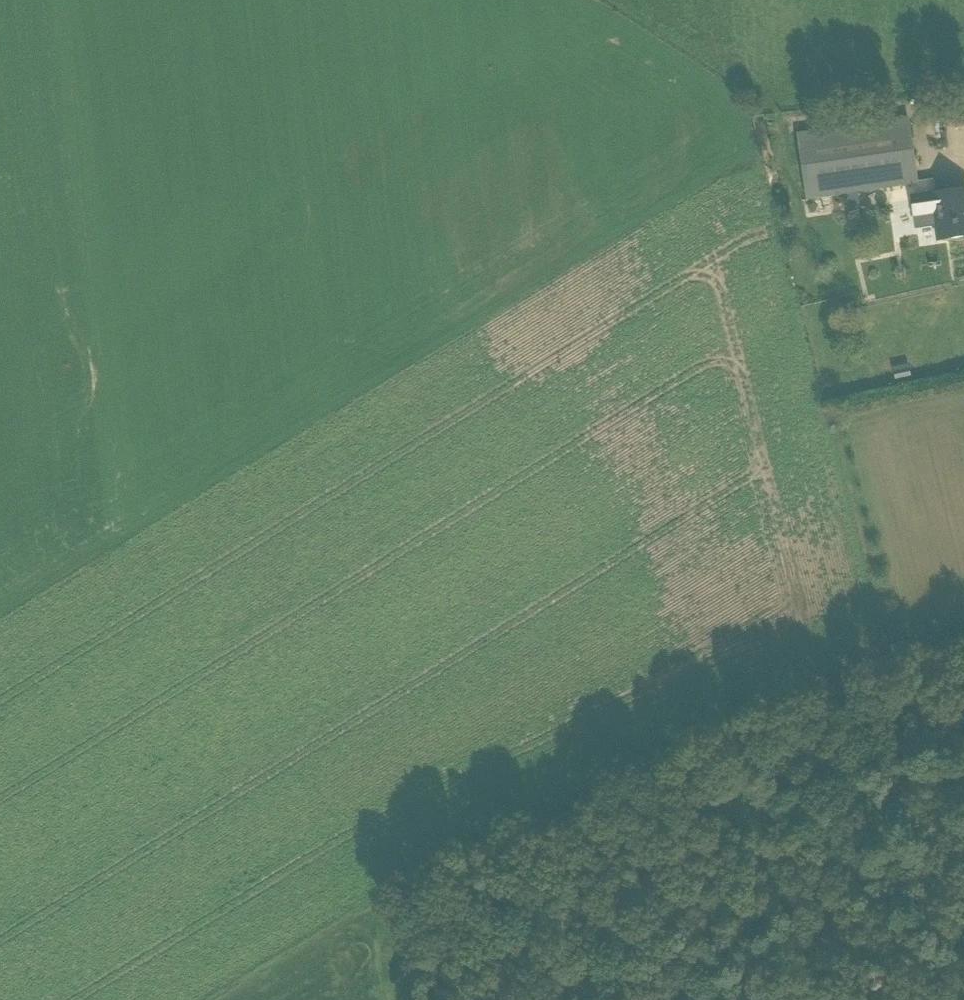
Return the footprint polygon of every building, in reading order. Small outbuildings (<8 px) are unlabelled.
[(796,134),(806,200),(917,183),(908,118),(796,134)] [(938,240),(963,236),(963,190),(914,197),(916,215),(932,213),(931,210),(934,209),(938,240)]
